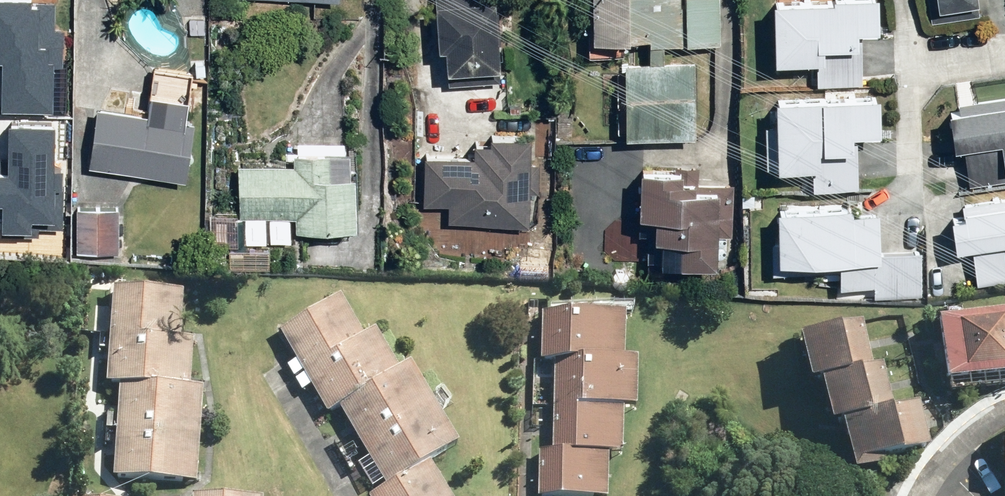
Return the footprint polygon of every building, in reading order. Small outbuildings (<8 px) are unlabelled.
[(5,42),(5,95),(19,96),(58,96),(59,0),(0,0),(0,41),(5,42)] [(440,40),(451,40),(452,61),(507,60),(506,0),(439,0),(440,40)] [(687,36),(721,38),(723,0),(595,0),(593,29),(687,36)] [(759,1),(757,65),(809,67),(809,52),(844,53),(845,34),(868,35),(868,26),(876,26),(877,0),(817,0),(816,3),(759,1)] [(921,11),(966,8),(965,0),(920,0),(921,11)] [(854,85),(855,51),(847,51),(847,70),(812,69),(812,84),(854,85)] [(702,61),(633,57),(628,130),(697,134),(702,61)] [(898,65),(873,64),(873,74),(861,74),(861,84),(897,85),(898,65)] [(94,162),(191,175),(199,114),(194,113),(196,97),(192,96),(195,75),(159,70),(153,108),(102,101),(94,162)] [(18,214),(65,214),(65,96),(58,96),(19,96),(19,141),(2,141),(2,179),(18,179),(18,214)] [(948,101),(949,113),(935,114),(939,152),(991,148),(992,158),(960,160),(962,183),(997,180),(996,171),(1004,170),(1004,96),(948,101)] [(878,102),(760,99),(758,171),(803,173),(802,191),(851,192),(852,134),(877,135),(878,102)] [(534,220),(539,128),(499,126),(498,133),(475,132),(474,148),(430,146),(428,198),(455,200),(454,216),(534,220)] [(289,156),(246,154),(244,207),(303,210),(303,222),(365,225),(368,143),(289,139),(289,156)] [(691,171),(627,170),(626,222),(662,223),(662,231),(639,231),(639,244),(665,245),(665,273),(707,273),(708,240),(729,240),(730,187),(690,186),(691,171)] [(856,211),(764,208),(762,266),(869,269),(869,278),(829,276),(829,289),(866,290),(866,301),(922,302),(925,188),(857,185),(856,211)] [(944,193),(940,297),(951,297),(951,289),(1004,290),(1004,273),(1004,206),(958,205),(958,194),(944,193)] [(123,204),(80,204),(80,248),(123,248),(123,204)] [(188,291),(118,285),(110,381),(123,382),(115,473),(200,481),(208,386),(193,384),(197,337),(184,336),(188,291)] [(282,329),(331,411),(343,405),(391,484),(374,494),(375,495),(460,495),(436,457),(464,440),(416,360),(406,365),(382,325),(368,333),(344,292),(282,329)] [(633,355),(633,310),(546,310),(546,355),(559,355),(559,448),(541,448),(541,495),(613,495),(613,448),(628,448),(628,405),(644,405),(644,355),(633,355)] [(925,328),(935,388),(1004,377),(1004,315),(925,328)] [(879,362),(869,319),(809,334),(820,376),(828,374),(839,419),(850,417),(863,470),(892,463),(890,454),(934,443),(923,398),(899,404),(888,360),(879,362)] [(992,443),(992,480),(1004,480),(1004,495),(1004,431),(992,443)]
